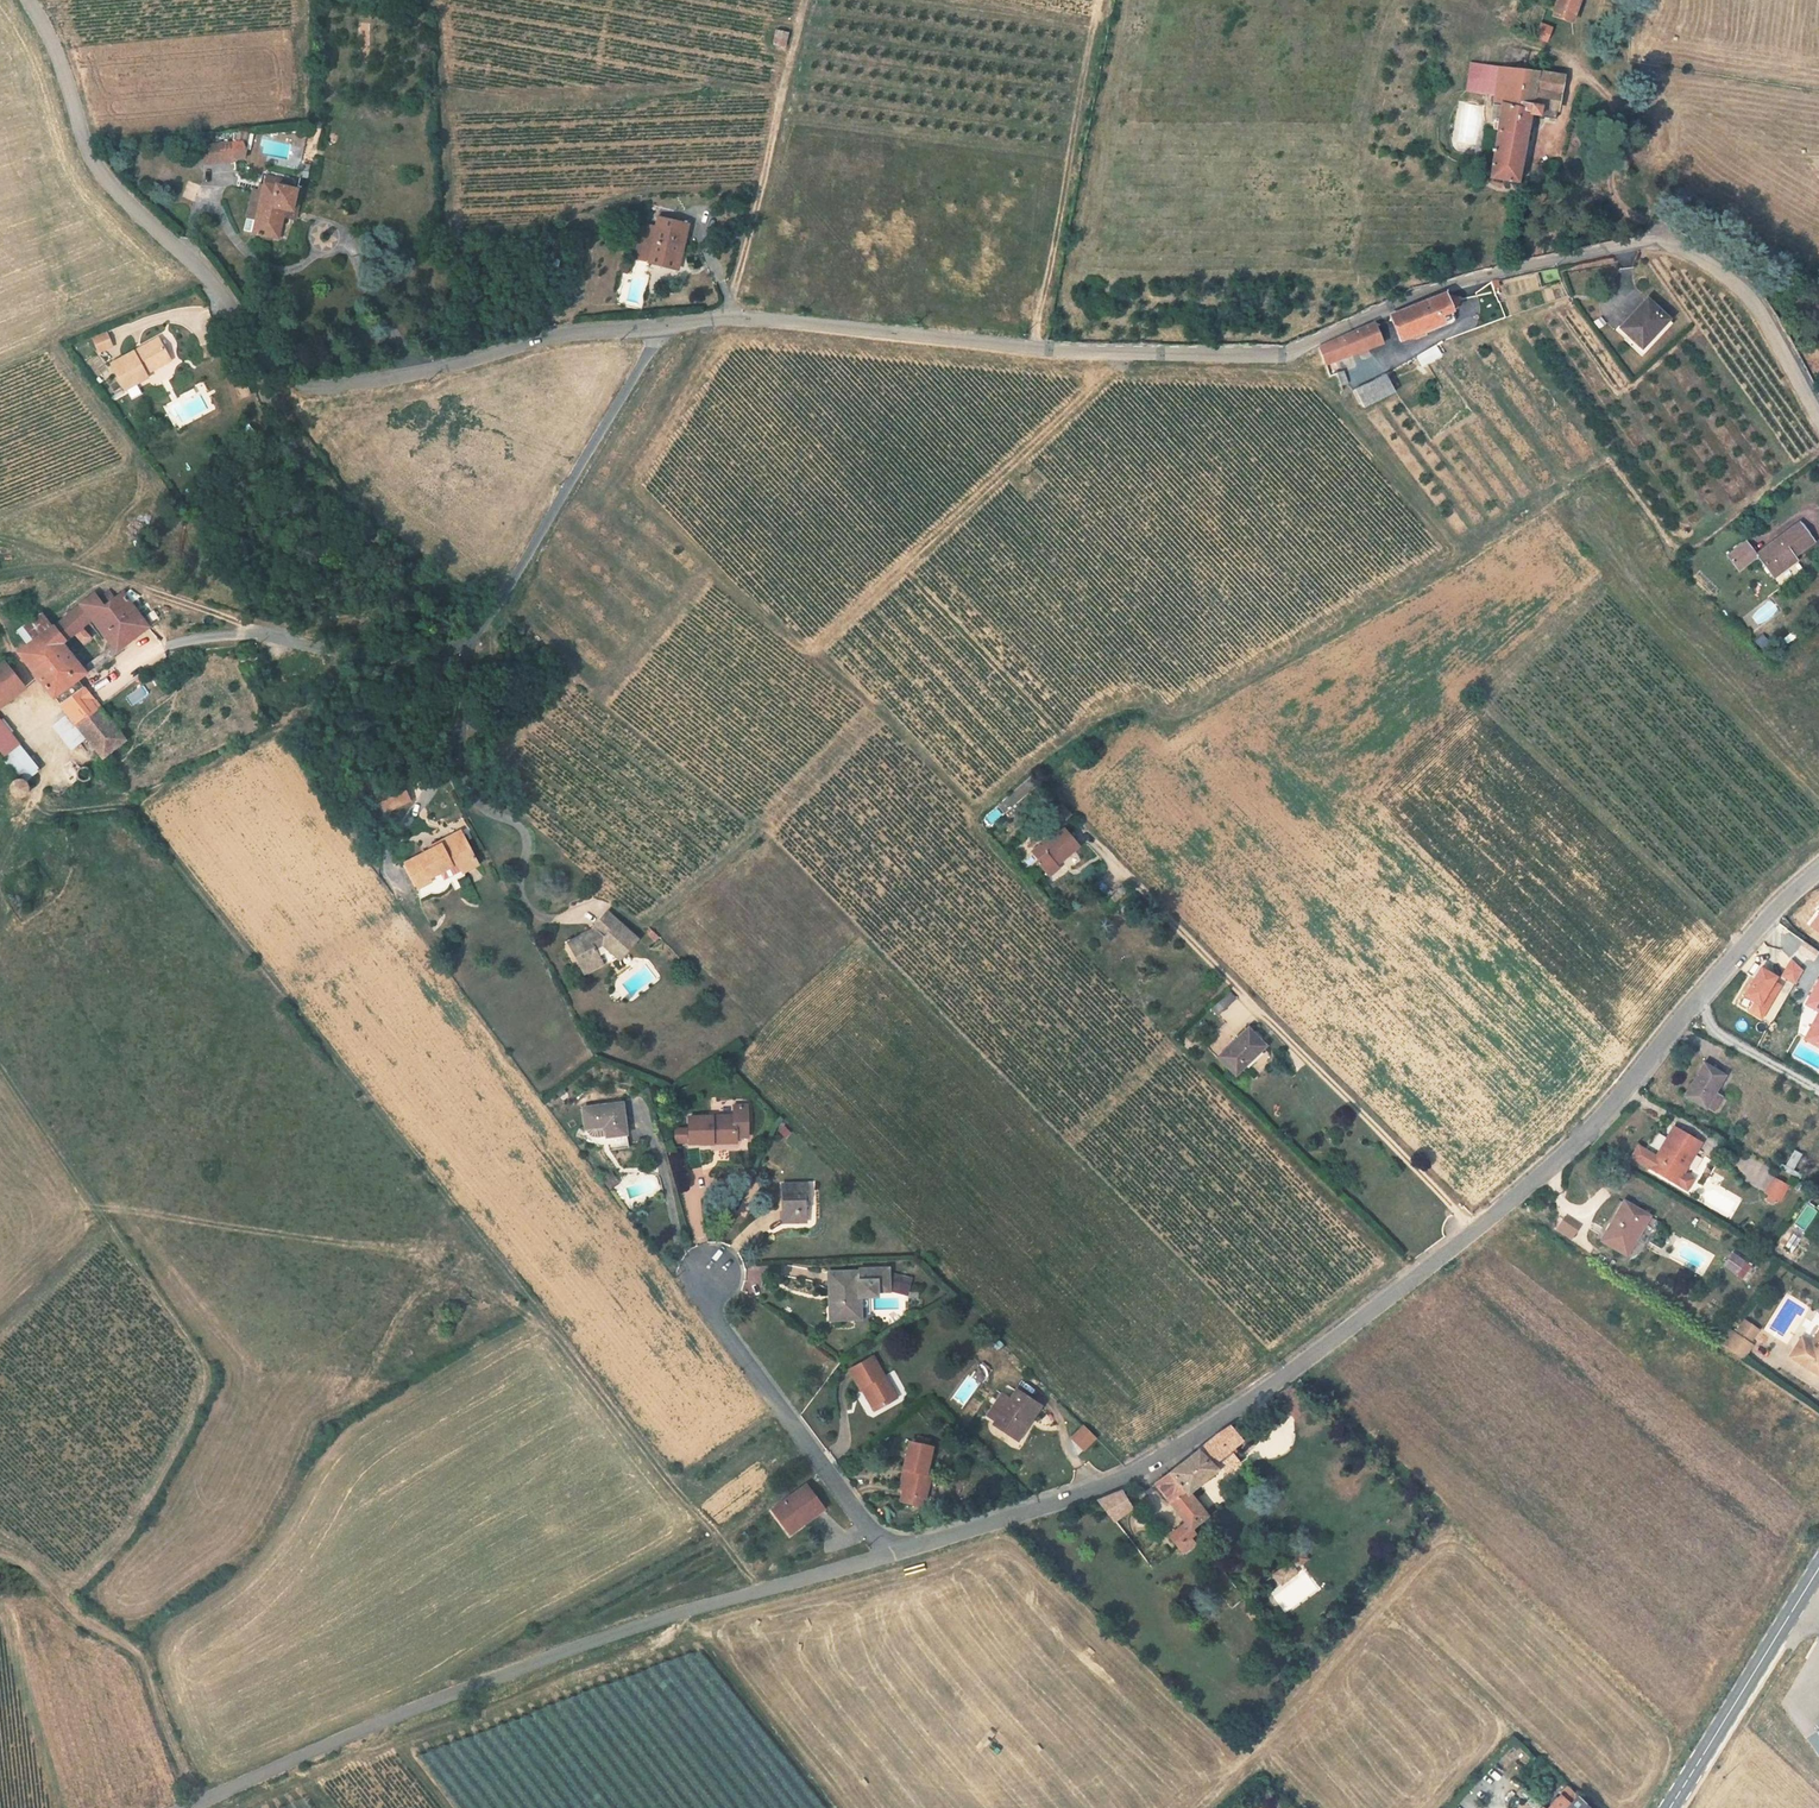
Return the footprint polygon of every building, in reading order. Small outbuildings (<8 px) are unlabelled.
[(1547,8),(1554,11),(1552,16),(1572,23),(1580,0),(1550,0),(1547,8)] [(1546,42),(1552,28),(1542,25),(1537,38),(1546,42)] [(773,45),(785,47),(788,33),(777,30),(773,45)] [(1537,73),(1471,63),(1467,92),(1494,95),(1493,106),(1500,107),(1498,119),(1494,119),(1493,129),(1497,130),(1490,178),(1518,183),(1531,115),(1556,118),(1563,77),(1537,73)] [(306,133),(293,130),(292,139),(305,141),(306,133)] [(246,150),(242,143),(202,146),(203,162),(244,158),(246,150)] [(272,238),(279,208),(292,211),(297,190),(289,188),(291,181),(270,176),(269,178),(266,177),(264,185),(261,184),(259,191),(254,190),(244,231),(272,238)] [(283,217),(294,219),(301,191),(297,190),(292,211),(279,208),(272,238),(278,239),(283,217)] [(611,227),(611,218),(602,217),(602,226),(611,227)] [(683,242),(684,242),(688,224),(658,217),(653,239),(639,235),(633,259),(640,260),(641,258),(648,260),(647,264),(663,267),(665,259),(678,262),(683,242)] [(678,262),(665,259),(663,267),(676,270),(678,262)] [(619,272),(627,274),(628,266),(621,264),(619,272)] [(1445,293),(1391,315),(1401,340),(1443,323),(1440,316),(1457,309),(1461,297),(1445,293)] [(1641,347),(1668,319),(1647,300),(1621,328),(1641,347)] [(1668,319),(1641,347),(1645,351),(1672,323),(1668,319)] [(1375,322),(1320,346),(1327,364),(1383,344),(1375,322)] [(91,337),(96,353),(113,348),(108,332),(91,337)] [(144,347),(112,366),(125,390),(147,378),(145,374),(169,361),(158,339),(144,347)] [(1435,345),(1417,356),(1421,364),(1440,354),(1435,345)] [(1342,371),(1336,373),(1342,386),(1348,384),(1342,371)] [(1386,374),(1355,389),(1363,407),(1394,392),(1386,374)] [(1793,563),(1790,560),(1794,557),(1813,542),(1799,523),(1775,541),(1777,544),(1759,557),(1757,554),(1755,555),(1746,542),(1728,556),(1738,570),(1757,556),(1774,578),(1793,563)] [(1775,541),(1757,554),(1759,557),(1777,544),(1775,541)] [(66,617),(54,627),(65,641),(92,619),(116,652),(148,627),(122,592),(114,598),(109,591),(98,598),(95,593),(66,617)] [(17,632),(27,646),(52,628),(42,614),(17,632)] [(27,646),(17,653),(54,698),(77,681),(86,674),(62,644),(65,641),(54,627),(52,628),(27,646)] [(1755,642),(1762,648),(1768,642),(1762,636),(1755,642)] [(5,662),(0,665),(0,708),(25,688),(5,662)] [(77,681),(54,698),(67,715),(76,726),(100,708),(77,681)] [(100,708),(76,726),(86,738),(103,759),(126,741),(100,708)] [(76,726),(67,715),(54,727),(72,749),(86,738),(76,726)] [(21,780),(24,781),(25,782),(40,771),(0,721),(0,753),(21,780)] [(90,778),(91,776),(91,775),(91,771),(90,769),(88,768),(85,767),(82,767),(79,769),(78,771),(77,773),(78,775),(78,777),(80,779),(82,780),(84,781),(87,780),(89,779),(90,778)] [(10,787),(10,790),(10,791),(11,793),(14,796),(16,797),(19,797),(23,796),(26,794),(28,791),(28,788),(27,785),(25,782),(24,781),(21,780),(20,779),(15,780),(12,783),(10,787)] [(376,794),(385,812),(409,801),(400,782),(376,794)] [(360,803),(335,814),(338,821),(363,810),(360,803)] [(1041,845),(1032,852),(1039,860),(1037,862),(1049,877),(1059,868),(1056,864),(1053,861),(1054,861),(1060,856),(1063,859),(1079,846),(1065,828),(1051,840),(1042,847),(1041,845)] [(405,864),(418,889),(431,882),(429,879),(440,873),(444,881),(462,871),(463,872),(478,864),(460,832),(434,846),(435,848),(405,864)] [(1049,838),(1041,845),(1042,847),(1051,840),(1049,838)] [(1060,856),(1054,861),(1053,861),(1056,864),(1063,859),(1060,856)] [(595,931),(569,944),(580,964),(597,954),(594,949),(602,944),(619,959),(636,940),(606,913),(593,928),(595,931)] [(597,954),(580,964),(585,973),(602,964),(597,954)] [(1810,998),(1818,1003),(1818,982),(1810,998)] [(1219,1003),(1225,1009),(1236,999),(1230,992),(1219,1003)] [(1810,998),(1807,1004),(1818,1011),(1818,1003),(1810,998)] [(1219,1003),(1213,1008),(1219,1015),(1225,1009),(1219,1003)] [(1818,1046),(1818,1014),(1816,1020),(1818,1022),(1809,1040),(1818,1046)] [(1818,1022),(1816,1020),(1806,1039),(1809,1040),(1818,1022)] [(1236,1076),(1266,1046),(1249,1027),(1218,1057),(1236,1076)] [(1713,1097),(1726,1075),(1704,1063),(1685,1096),(1706,1108),(1707,1107),(1713,1097)] [(1713,1097),(1707,1107),(1713,1111),(1719,1101),(1713,1097)] [(626,1135),(622,1104),(583,1109),(585,1128),(588,1128),(588,1131),(591,1136),(598,1137),(607,1136),(608,1150),(628,1148),(626,1135)] [(734,1117),(688,1118),(689,1143),(712,1143),(712,1140),(735,1140),(735,1134),(747,1134),(747,1107),(734,1107),(734,1117)] [(685,1119),(675,1120),(675,1141),(685,1141),(685,1119)] [(785,1138),(790,1133),(784,1127),(779,1132),(785,1138)] [(1683,1173),(1701,1143),(1674,1127),(1657,1157),(1650,1168),(1677,1184),(1687,1190),(1693,1179),(1683,1173)] [(1639,1146),(1632,1158),(1650,1168),(1657,1157),(1639,1146)] [(604,1182),(614,1175),(612,1172),(602,1179),(604,1182)] [(610,1191),(620,1184),(614,1175),(604,1182),(610,1191)] [(1773,1178),(1765,1192),(1769,1194),(1766,1199),(1773,1204),(1776,1198),(1780,1200),(1788,1186),(1773,1178)] [(808,1185),(782,1186),(783,1222),(806,1221),(806,1211),(806,1201),(809,1201),(808,1185)] [(1613,1233),(1607,1244),(1627,1255),(1633,1245),(1650,1216),(1624,1201),(1607,1230),(1613,1233)] [(1563,1221),(1557,1229),(1571,1239),(1577,1230),(1578,1228),(1564,1218),(1563,1221)] [(1607,1230),(1601,1240),(1607,1244),(1613,1233),(1607,1230)] [(1784,1248),(1791,1253),(1800,1239),(1793,1235),(1784,1248)] [(1736,1275),(1745,1261),(1732,1253),(1723,1266),(1736,1275)] [(858,1272),(829,1273),(831,1319),(856,1319),(855,1296),(859,1296),(876,1296),(876,1291),(876,1287),(888,1286),(888,1273),(887,1269),(858,1270),(858,1272)] [(888,1273),(888,1286),(888,1291),(904,1295),(909,1278),(888,1273)] [(1734,1333),(1724,1347),(1743,1359),(1752,1345),(1749,1343),(1759,1330),(1744,1320),(1735,1333),(1734,1333)] [(1812,1343),(1806,1353),(1796,1347),(1790,1356),(1800,1362),(1818,1374),(1818,1331),(1812,1343)] [(1802,1337),(1796,1347),(1806,1353),(1812,1343),(1802,1337)] [(873,1357),(850,1370),(860,1388),(866,1385),(869,1389),(867,1390),(877,1409),(896,1398),(873,1357)] [(866,1385),(860,1388),(873,1411),(877,1409),(867,1390),(869,1389),(866,1385)] [(1291,1385),(1276,1395),(1285,1407),(1299,1395),(1291,1385)] [(995,1424),(1015,1438),(1029,1415),(1032,1417),(1039,1406),(1016,1391),(1010,1399),(1001,1394),(985,1418),(995,1424)] [(1015,1438),(1018,1440),(1032,1417),(1029,1415),(1015,1438)] [(1071,1437),(1083,1450),(1095,1438),(1083,1425),(1071,1437)] [(1216,1435),(1171,1471),(1188,1493),(1189,1493),(1221,1467),(1216,1461),(1233,1447),(1242,1440),(1230,1426),(1216,1435)] [(930,1440),(918,1438),(916,1444),(928,1447),(930,1440)] [(916,1444),(910,1442),(904,1470),(908,1470),(904,1489),(901,1501),(923,1506),(928,1480),(925,1479),(931,1447),(928,1447),(916,1444)] [(1221,1467),(1226,1473),(1243,1459),(1233,1447),(1216,1461),(1221,1467)] [(908,1470),(904,1470),(899,1488),(904,1489),(908,1470)] [(1169,1536),(1178,1548),(1178,1547),(1189,1538),(1196,1533),(1192,1528),(1207,1516),(1189,1493),(1188,1493),(1171,1471),(1155,1484),(1186,1522),(1169,1536)] [(811,1482),(772,1510),(785,1528),(801,1517),(805,1523),(829,1505),(811,1482)] [(1121,1491),(1098,1500),(1114,1521),(1131,1509),(1121,1491)] [(801,1517),(785,1528),(790,1534),(805,1523),(801,1517)] [(1178,1547),(1183,1553),(1194,1544),(1189,1538),(1178,1547)] [(1302,1553),(1296,1558),(1301,1564),(1307,1559),(1302,1553)] [(1806,1736),(1815,1748),(1818,1745),(1818,1727),(1806,1736)] [(1567,1786),(1547,1807),(1590,1807),(1567,1786)]
